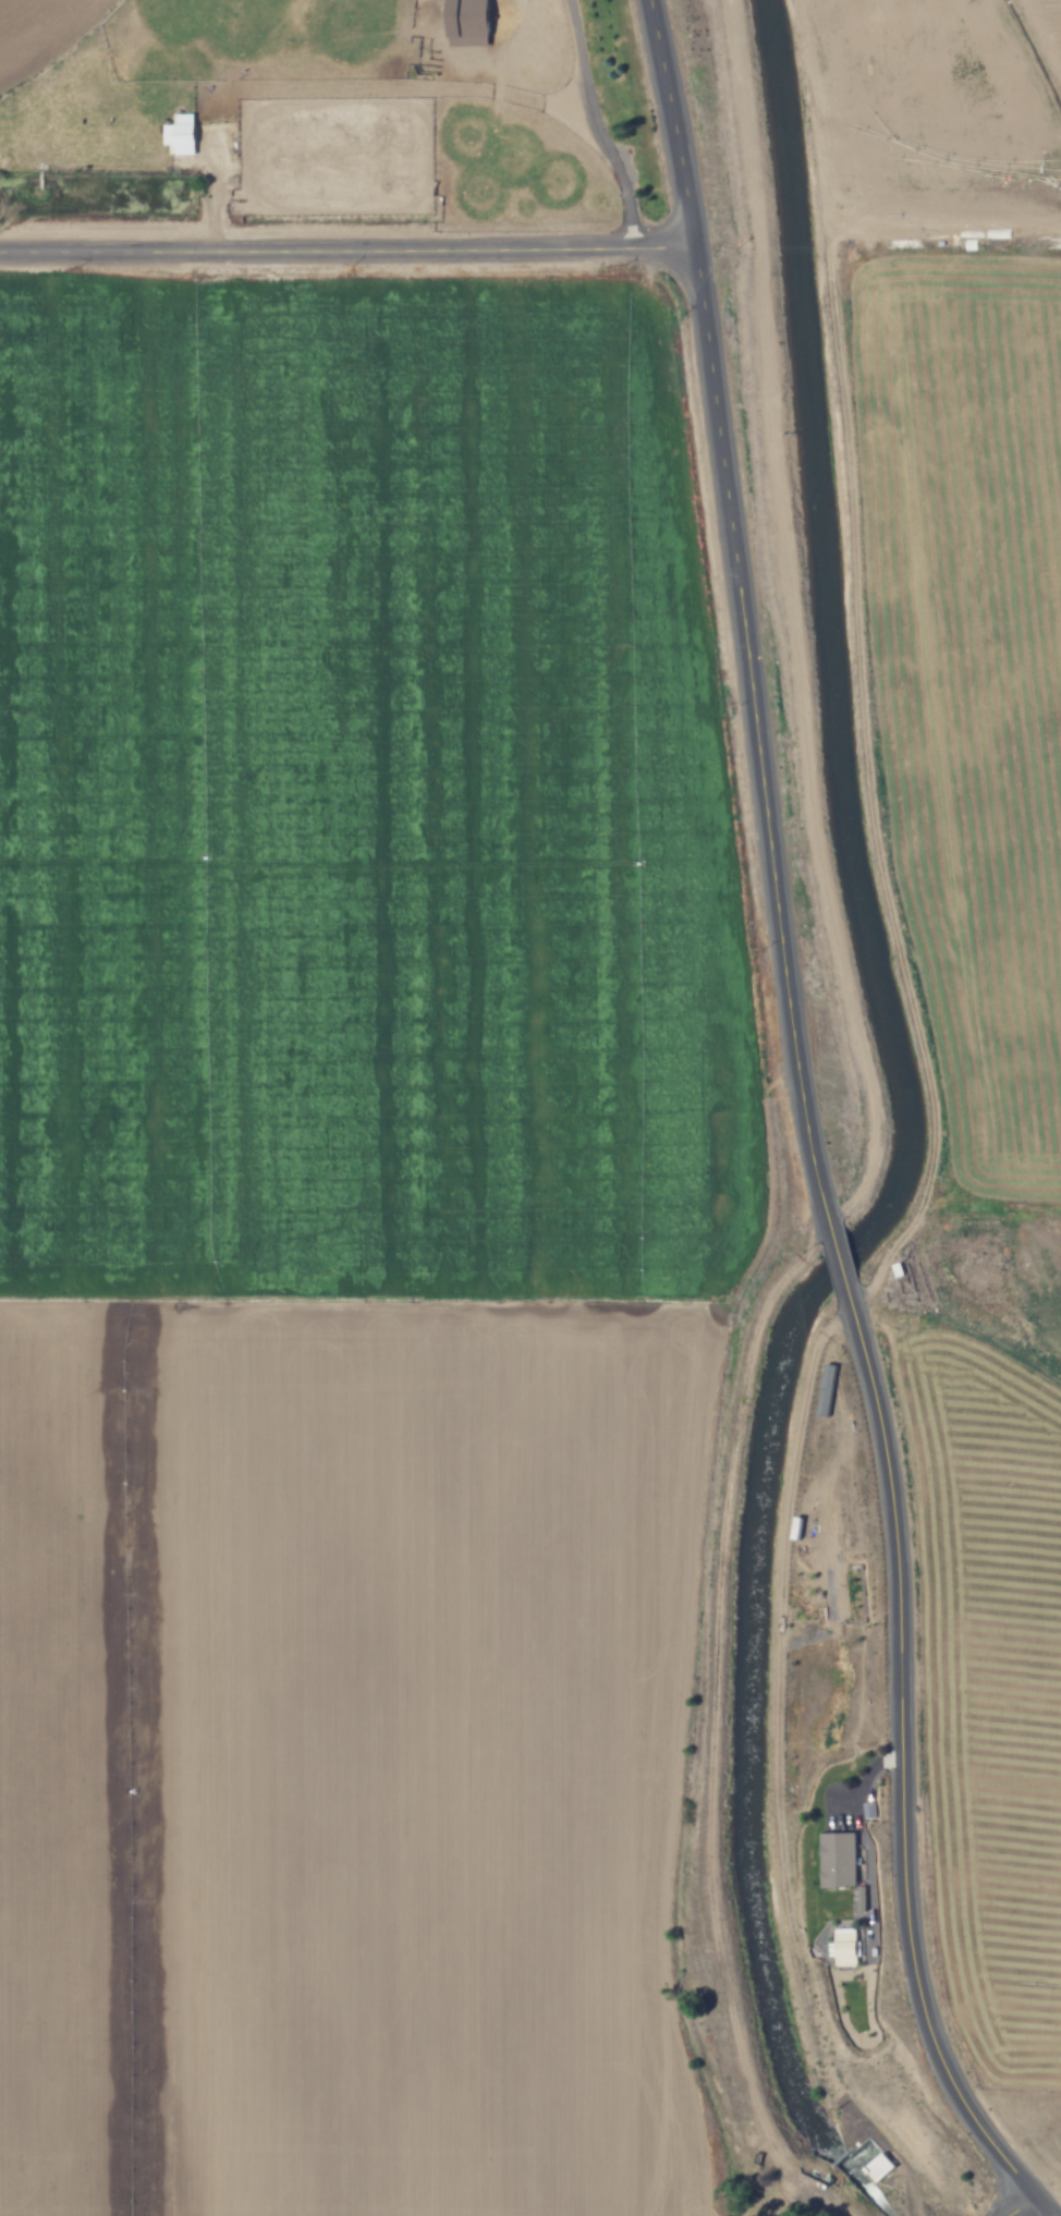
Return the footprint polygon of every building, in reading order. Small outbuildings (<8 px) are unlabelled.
[(443,47),(486,47),(486,0),(443,0),(443,47)] [(161,145),(167,145),(167,156),(192,155),(192,113),(171,113),(171,125),(161,125),(161,145)] [(855,1833),(819,1833),(819,1887),(855,1887),(855,1833)] [(856,1965),(856,1933),(834,1933),(834,1965),(856,1965)]
